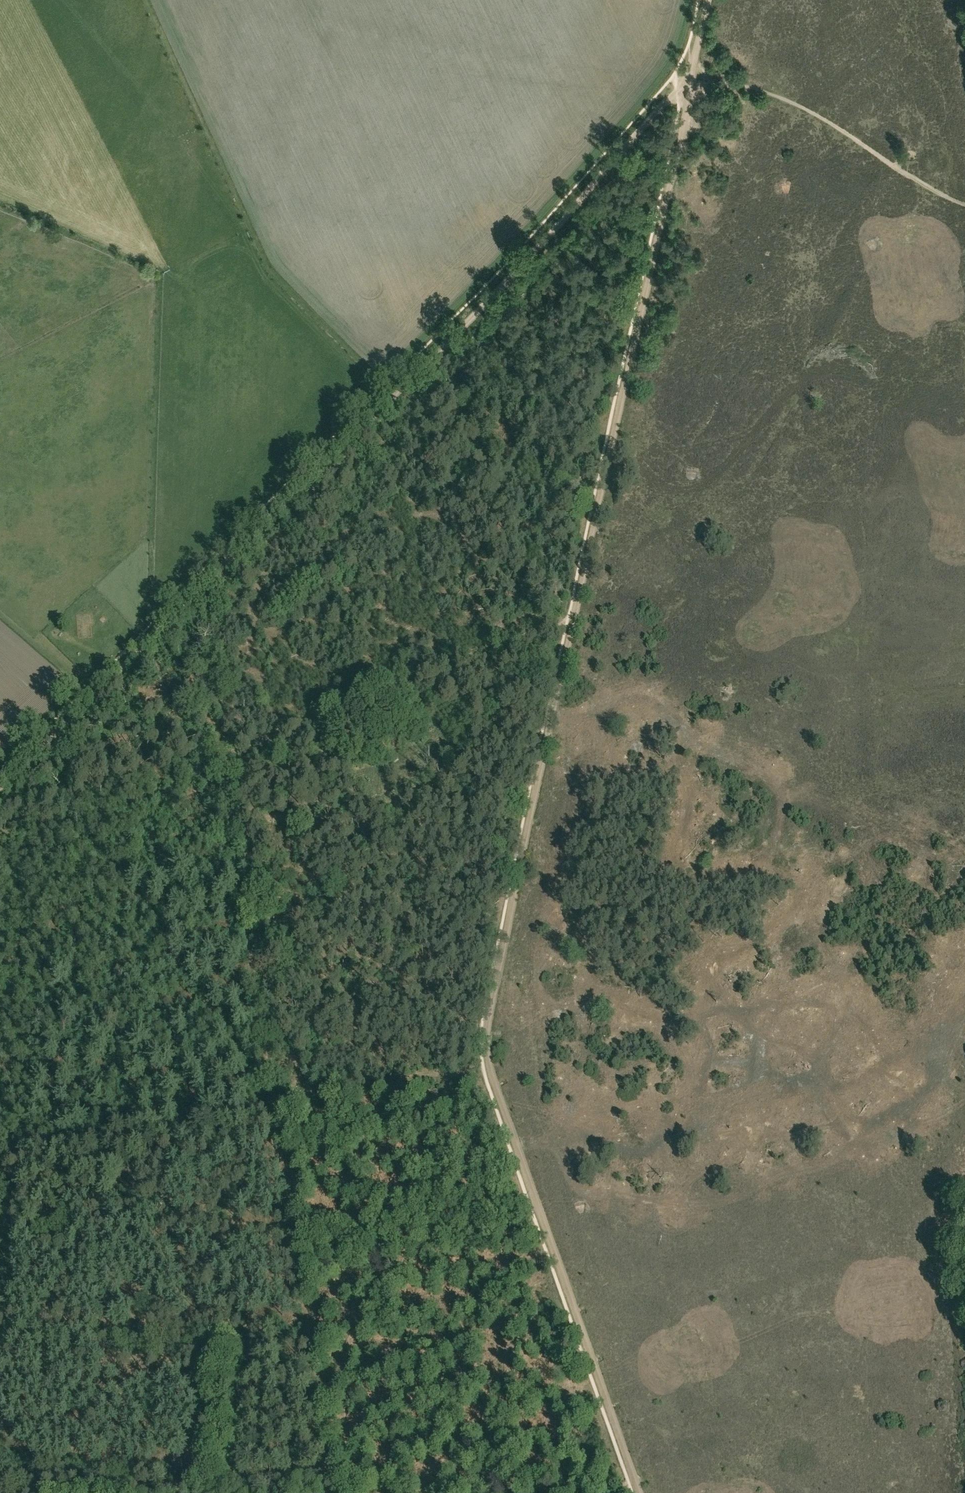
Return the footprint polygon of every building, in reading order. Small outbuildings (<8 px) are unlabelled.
[(567,1258),(577,1255),(575,1249),(566,1252),(567,1258)]
